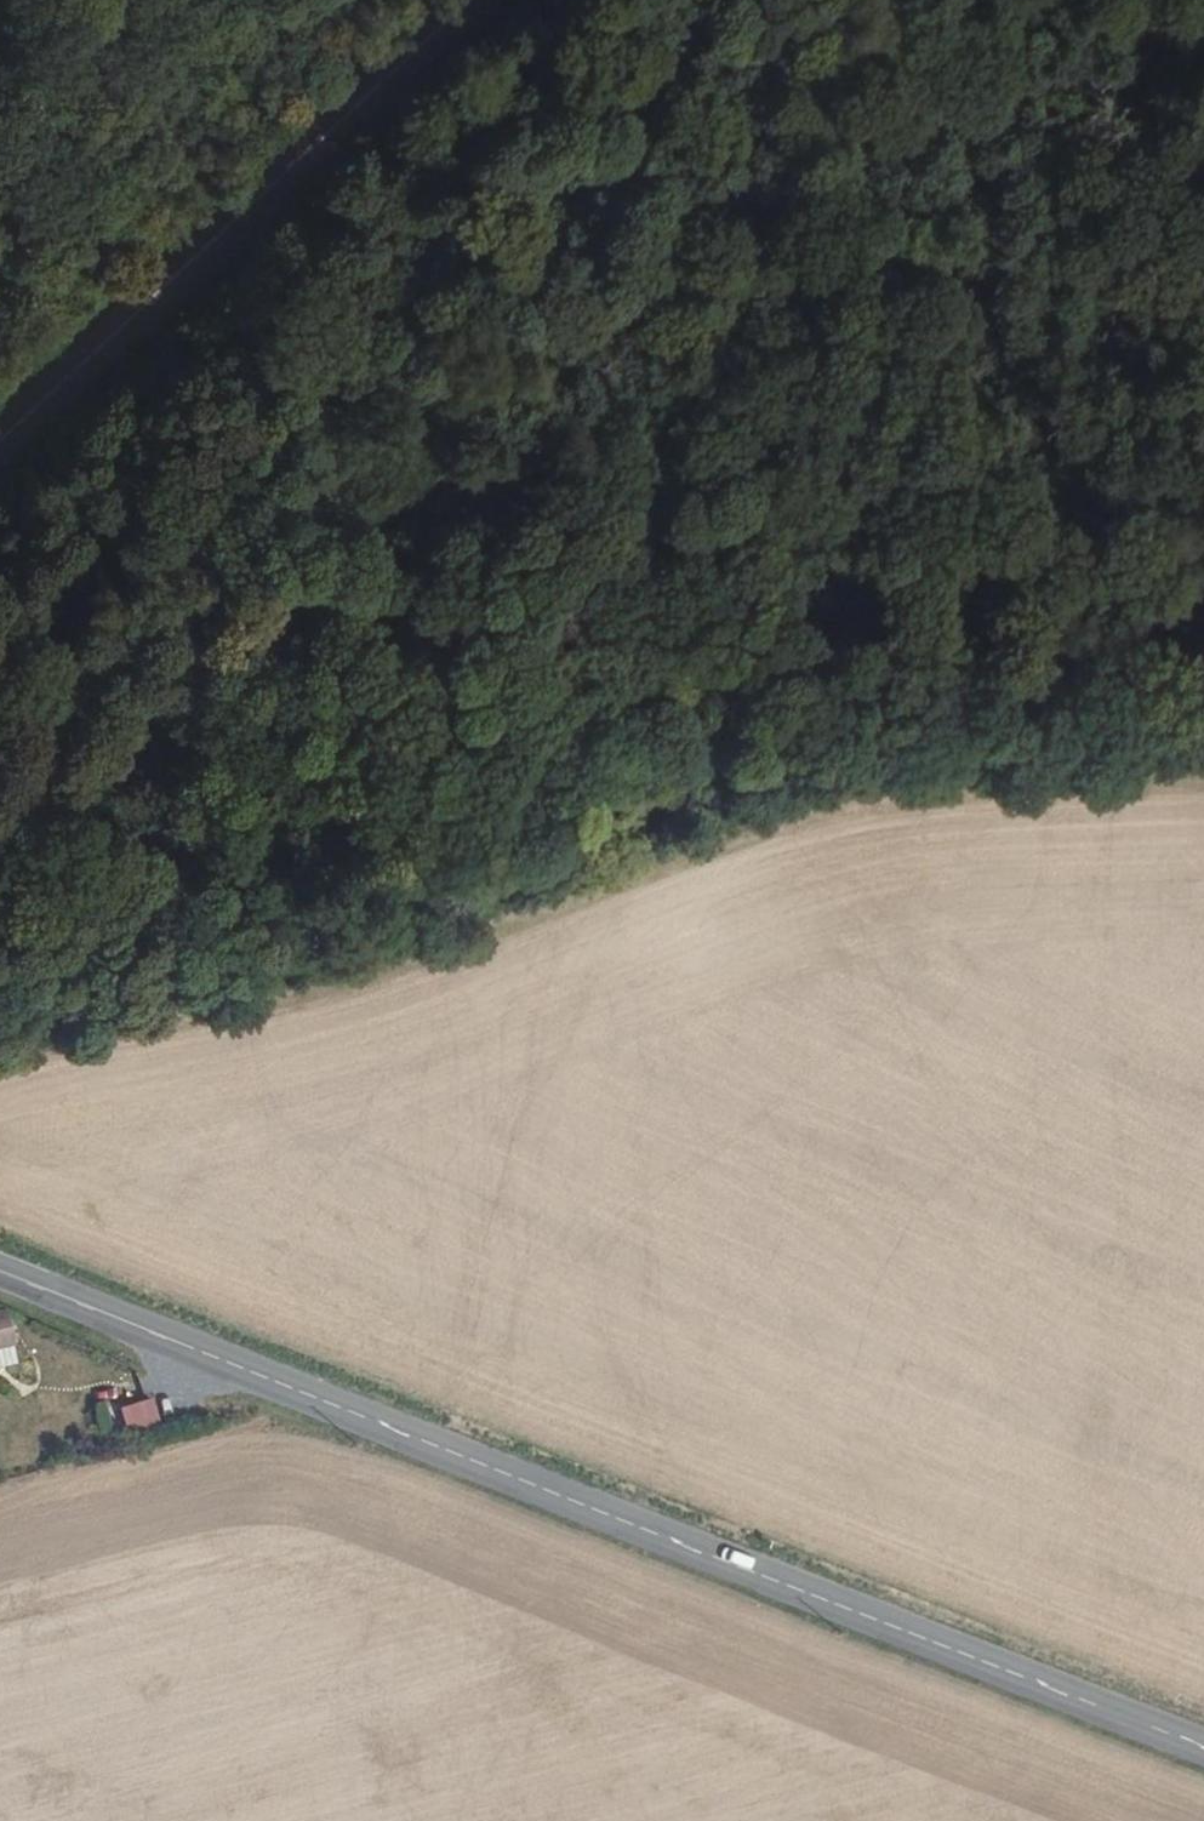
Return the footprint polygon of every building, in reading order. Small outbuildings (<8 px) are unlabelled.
[(24,1363),(10,1312),(0,1314),(0,1370),(24,1363)] [(24,1363),(0,1370),(0,1377),(26,1370),(24,1363)] [(161,1432),(151,1400),(119,1412),(129,1442),(161,1432)]
